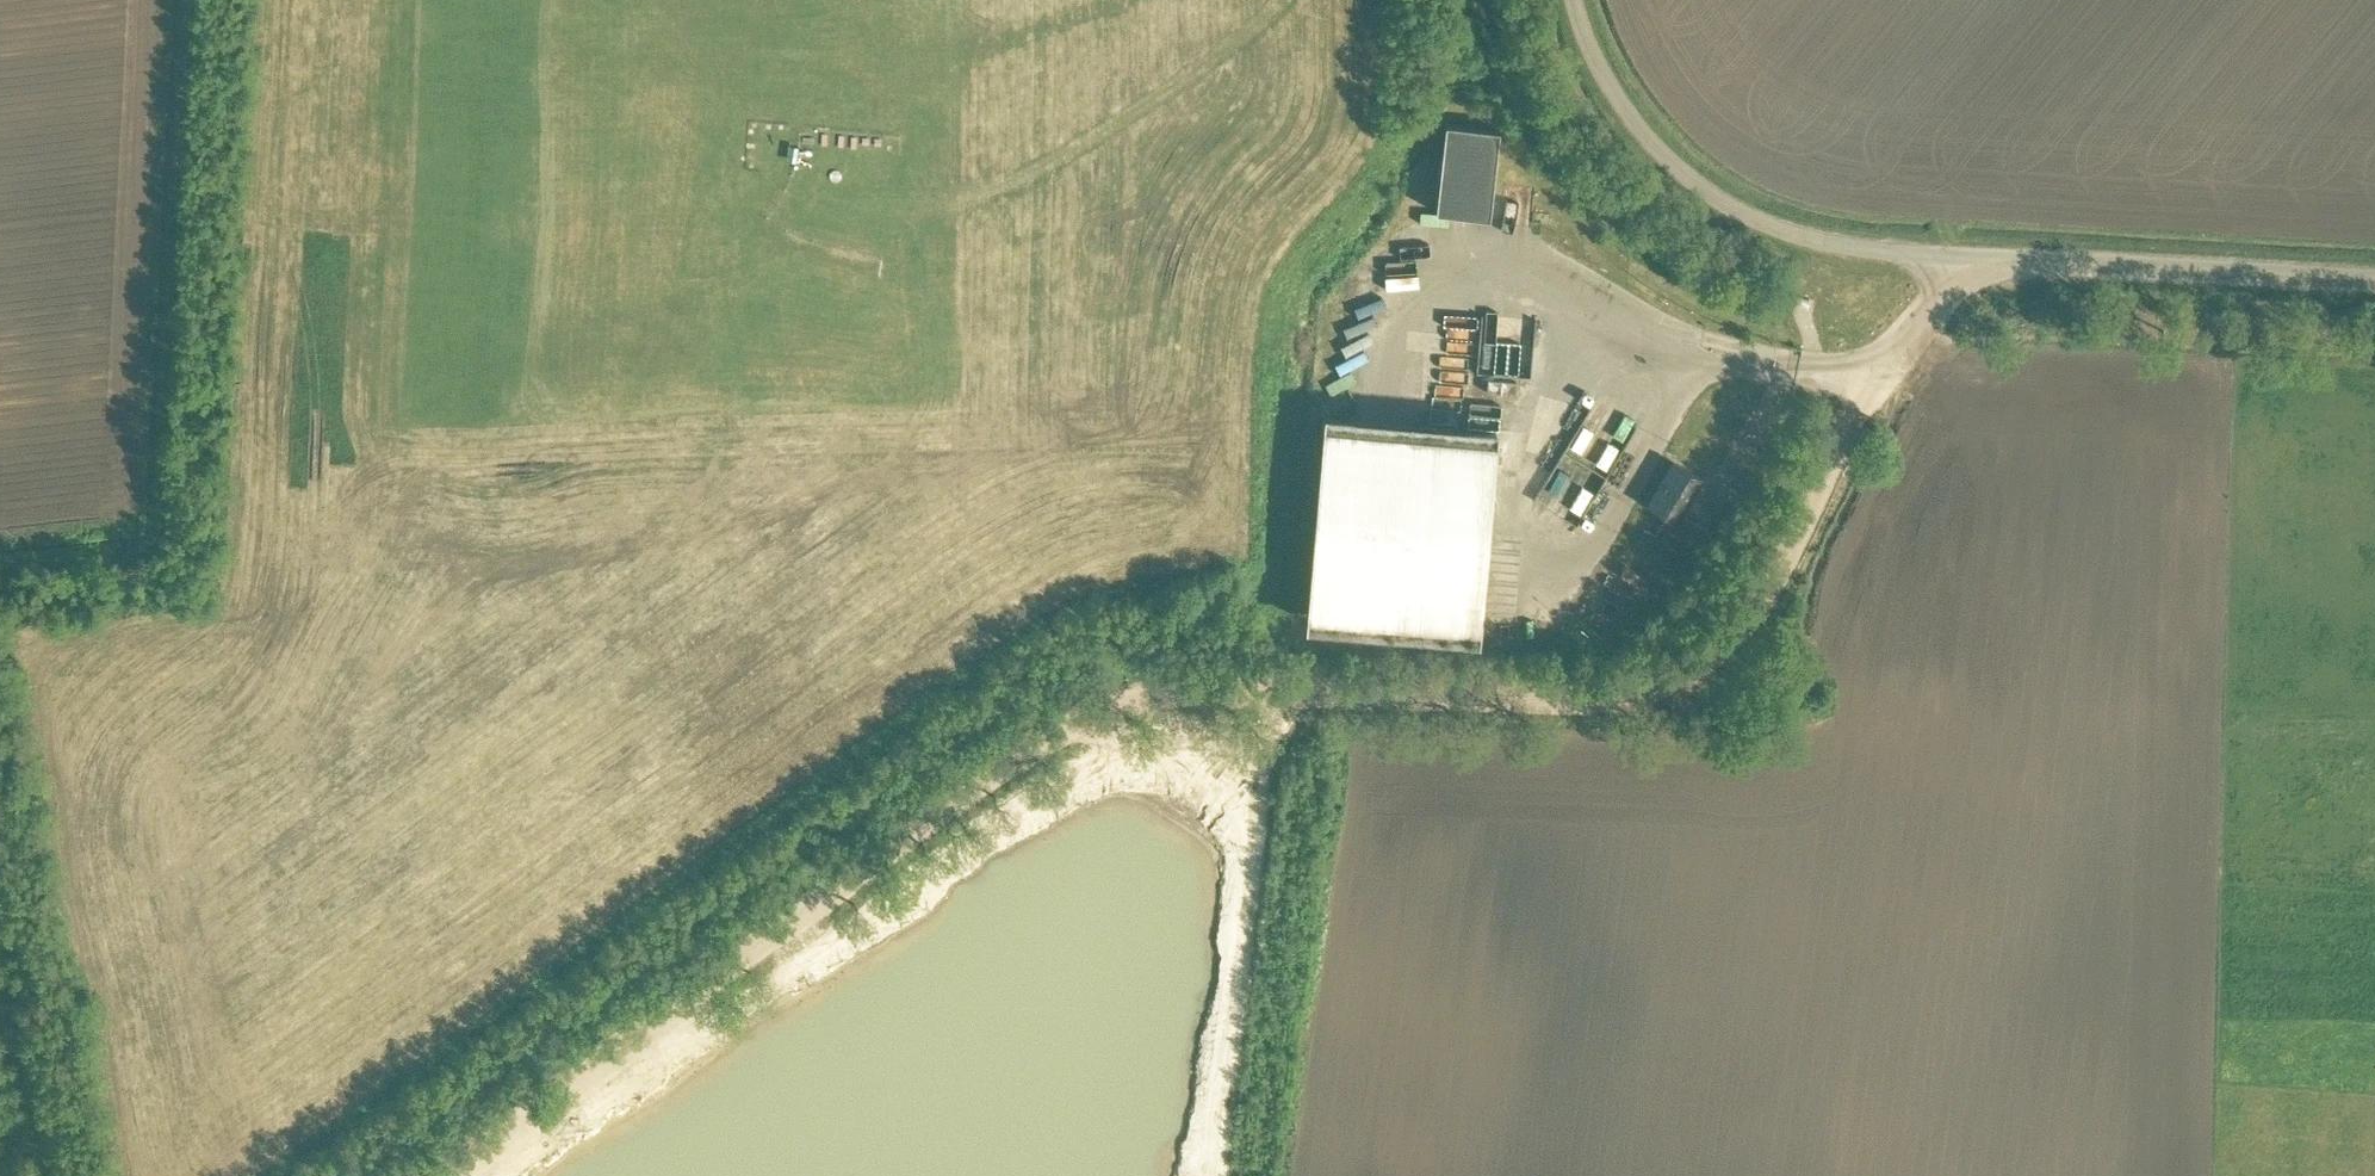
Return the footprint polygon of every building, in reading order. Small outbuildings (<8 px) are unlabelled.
[(1435,211),(1488,217),(1498,130),(1444,124),(1435,211)] [(1481,377),(1480,390),(1508,393),(1510,380),(1481,377)] [(1610,408),(1599,430),(1621,441),(1631,418),(1610,408)] [(1494,433),(1321,418),(1304,621),(1477,635),(1494,433)] [(1580,428),(1571,450),(1607,464),(1616,443),(1580,428)] [(1673,462),(1648,504),(1666,515),(1654,535),(1693,559),(1709,532),(1679,514),(1700,478),(1673,462)]
